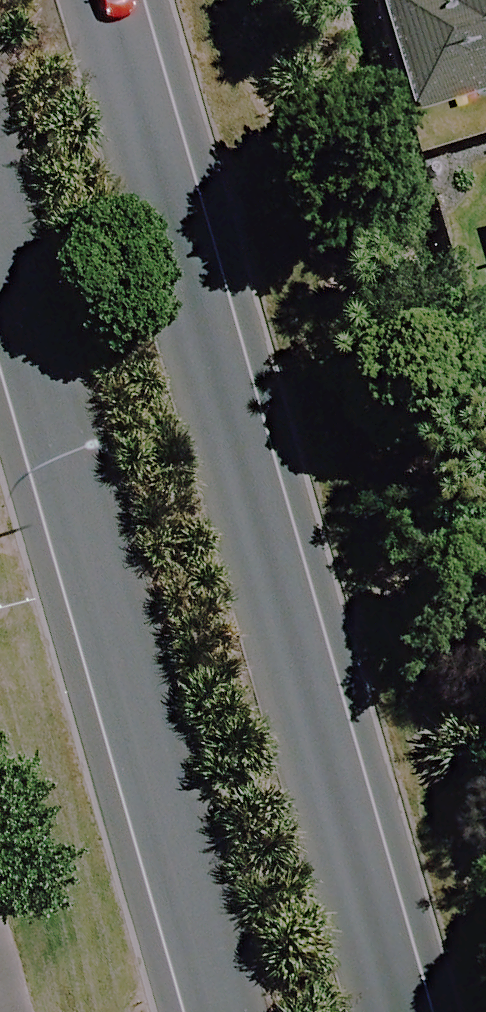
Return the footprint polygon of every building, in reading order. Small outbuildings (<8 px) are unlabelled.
[(428,104),(485,86),(485,0),(395,0),(428,104)]
